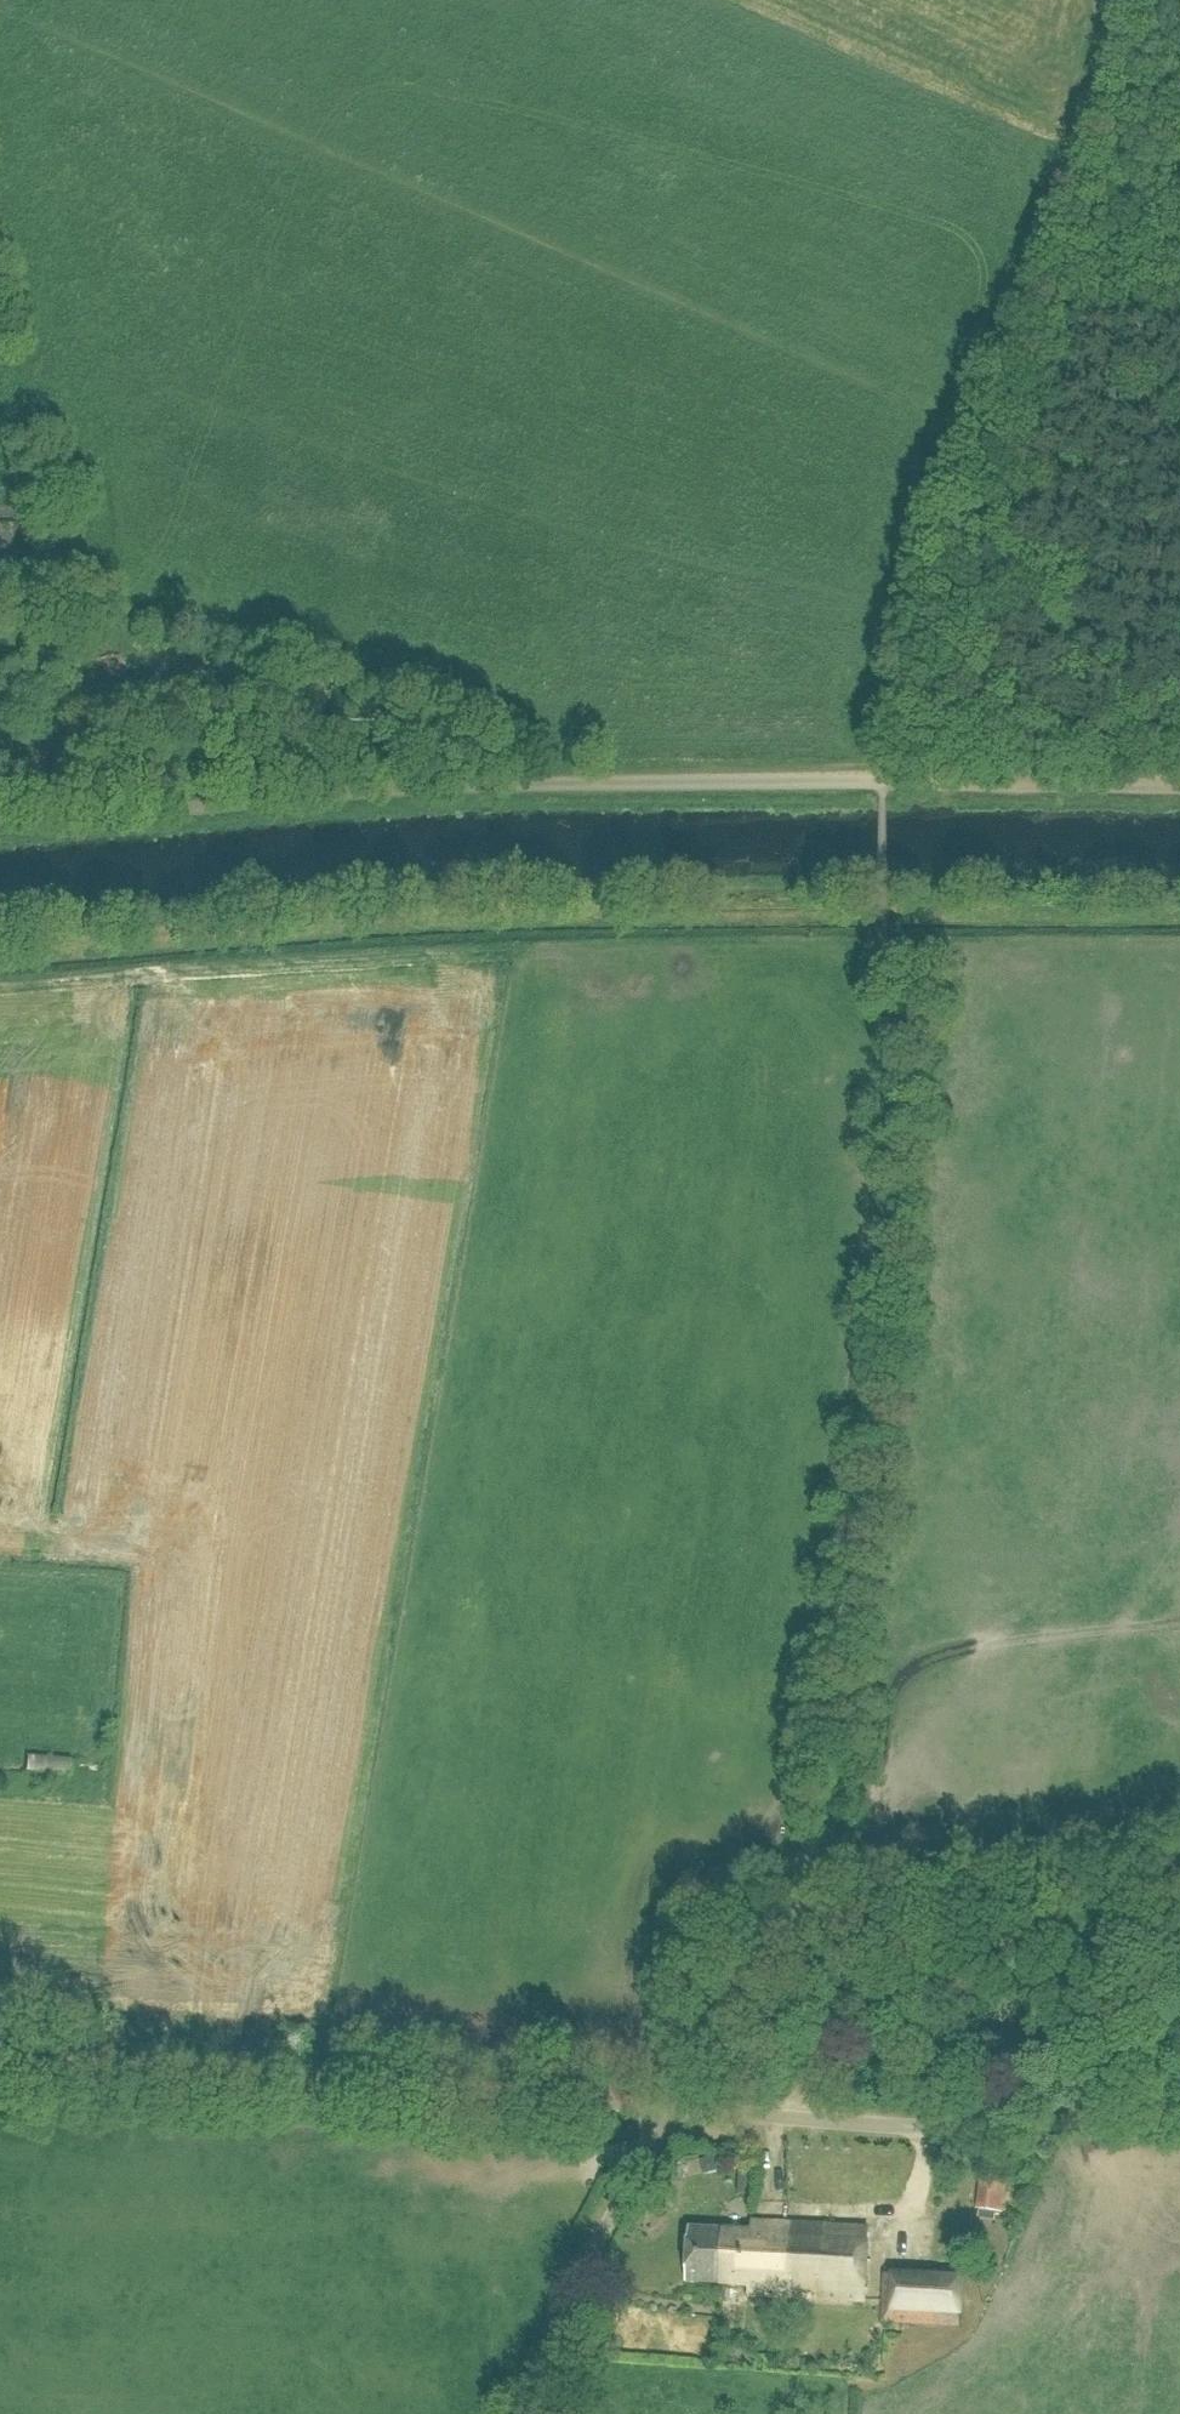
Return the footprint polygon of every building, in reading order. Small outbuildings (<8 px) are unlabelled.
[(1003,2213),(1010,2165),(983,2161),(977,2209),(980,2210),(980,2216),(992,2218),(993,2212),(1003,2213)] [(864,2302),(868,2232),(753,2226),(753,2231),(691,2228),(688,2282),(721,2284),(721,2285),(750,2286),(750,2296),(864,2302)] [(972,2306),(973,2278),(892,2271),(892,2275),(883,2274),(882,2324),(918,2326),(919,2324),(932,2325),(932,2328),(960,2328),(961,2316),(967,2316),(968,2305),(972,2306)]
